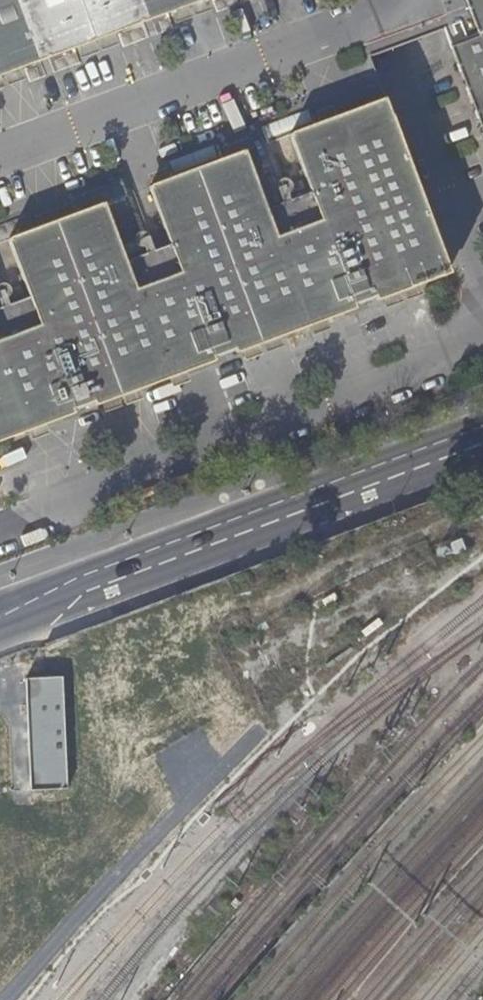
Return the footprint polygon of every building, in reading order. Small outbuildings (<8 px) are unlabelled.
[(203,0),(0,0),(0,76),(203,0)] [(478,34),(450,45),(482,133),(482,0),(465,0),(478,34)] [(162,235),(167,246),(122,263),(119,254),(103,204),(8,240),(27,296),(28,299),(0,309),(0,437),(340,310),(340,312),(449,272),(385,99),(287,136),(309,195),(298,200),(261,212),(255,193),(242,152),(147,187),(162,235)] [(270,140),(293,133),(289,122),(267,130),(270,140)] [(63,677),(27,678),(31,788),(67,787),(63,677)]
